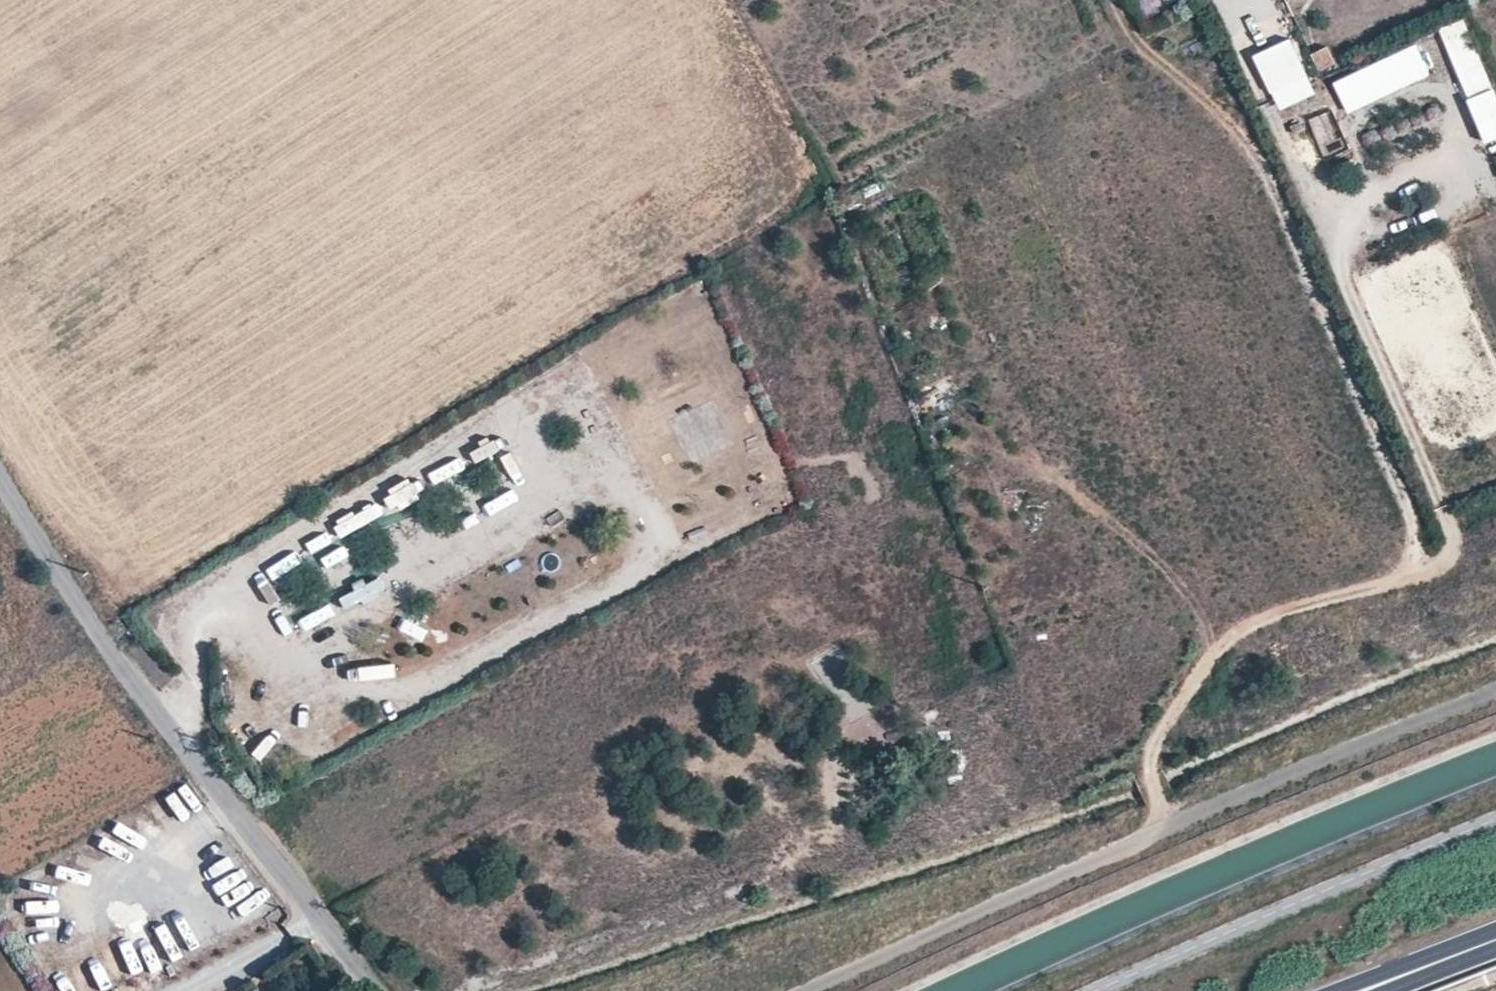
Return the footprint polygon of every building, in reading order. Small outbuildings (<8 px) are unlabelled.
[(1495,139),(1495,96),(1467,18),(1441,27),(1484,143),(1495,139)] [(1292,38),(1253,55),(1278,111),(1317,94),(1292,38)] [(1347,113),(1432,75),(1418,43),(1333,81),(1347,113)] [(360,510),(323,532),(330,544),(367,522),(360,510)] [(288,568),(316,555),(310,544),(283,557),(288,568)] [(393,566),(351,587),(362,611),(381,602),(378,595),(401,583),(393,566)] [(326,643),(353,627),(338,600),(310,616),(326,643)]
